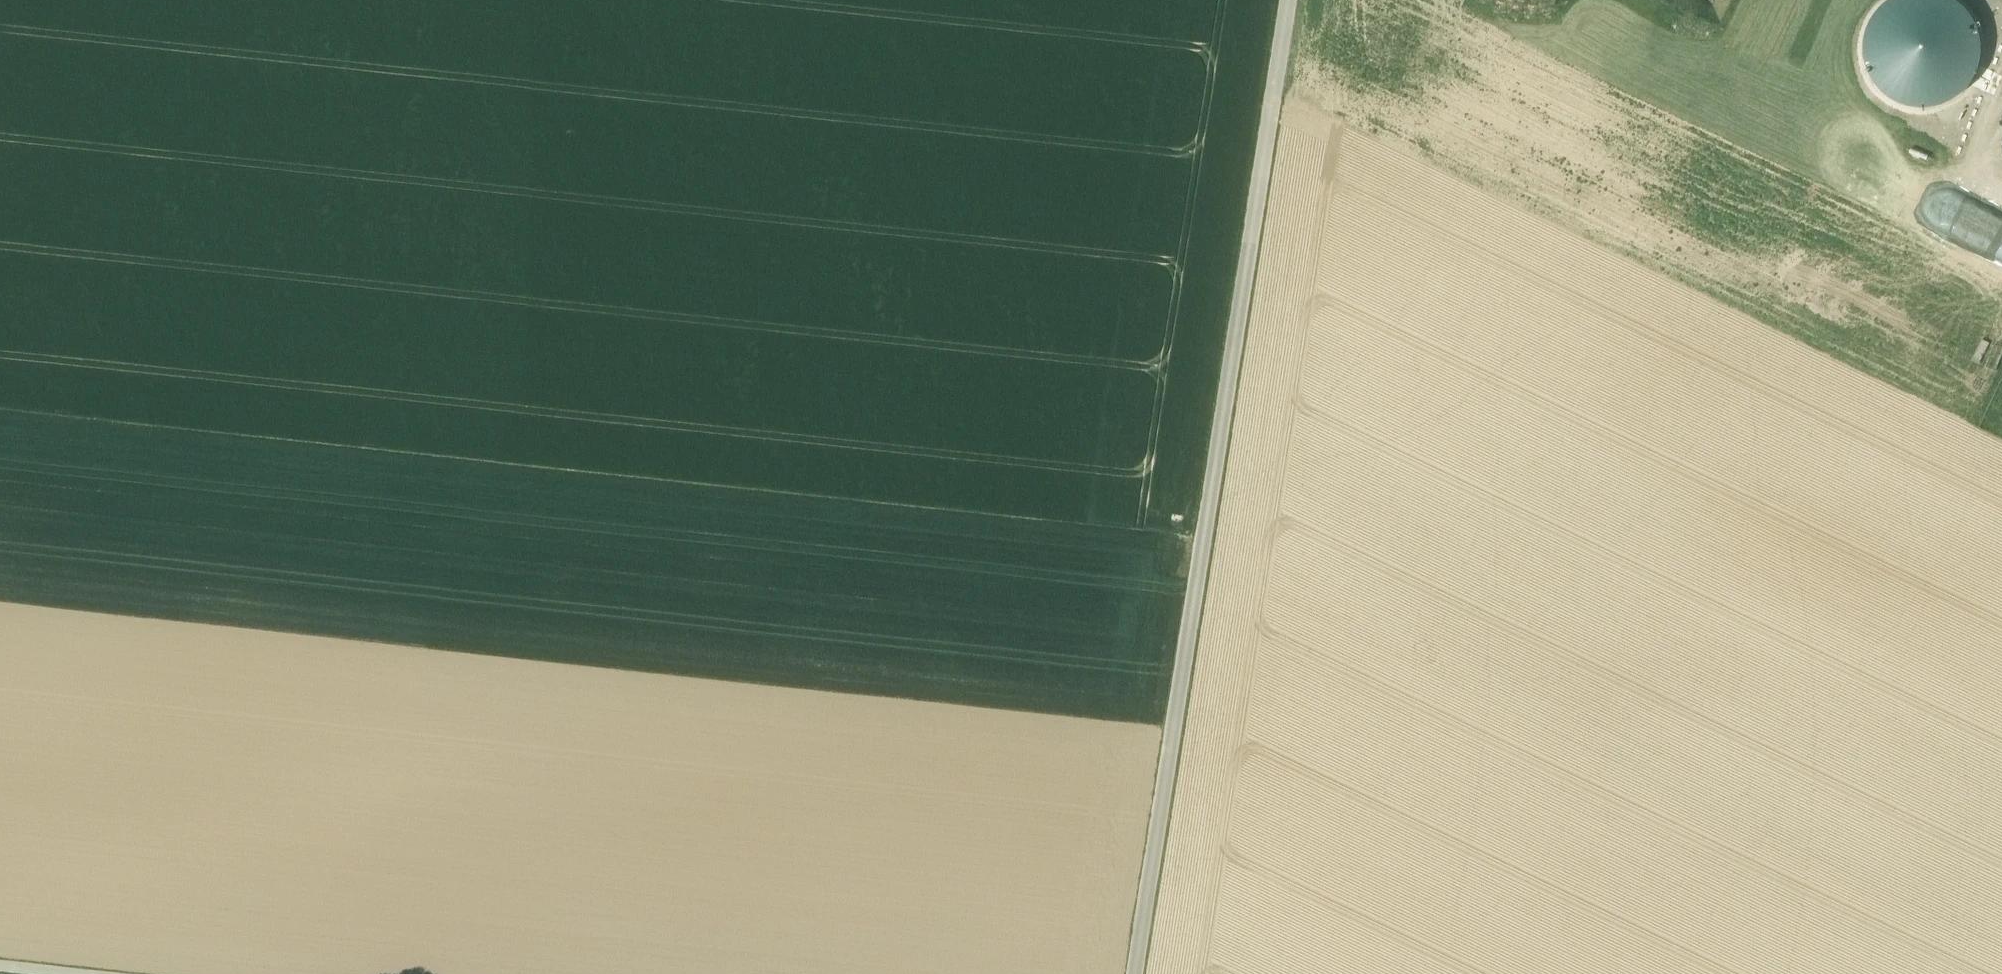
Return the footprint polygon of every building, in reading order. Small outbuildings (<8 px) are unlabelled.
[(1877,111),(1984,91),(1967,0),(1875,0),(1870,1),(1875,24),(1860,27),(1877,111)]
